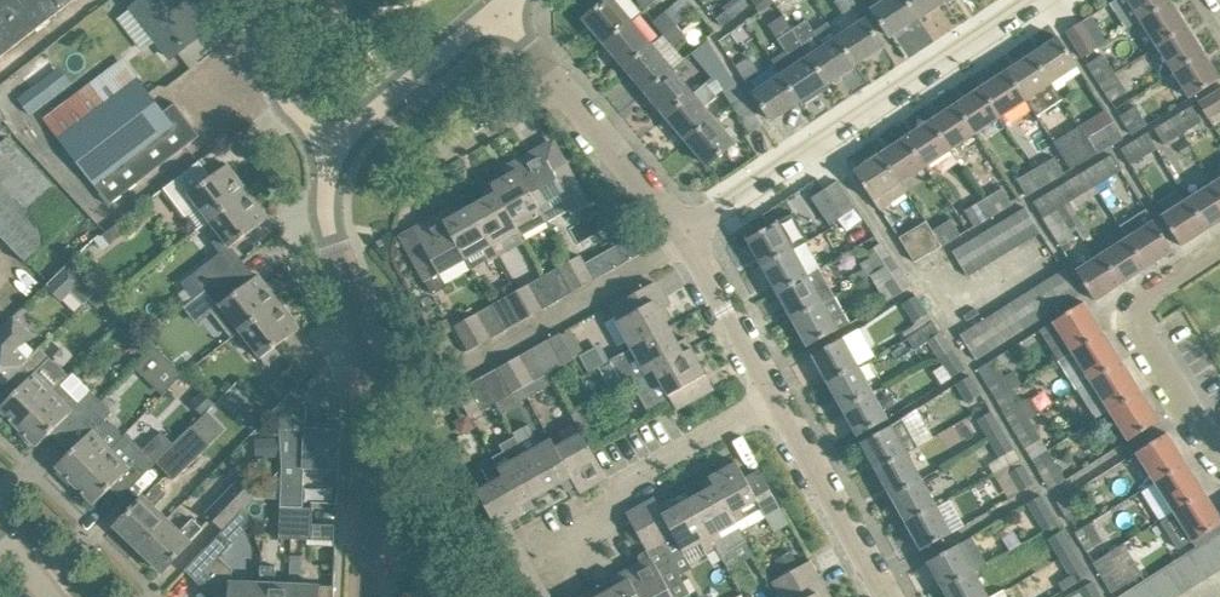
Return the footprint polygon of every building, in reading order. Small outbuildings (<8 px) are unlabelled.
[(74,0),(0,0),(0,57),(74,0)] [(157,40),(170,57),(202,33),(183,8),(189,3),(186,0),(141,0),(132,7),(132,8),(118,18),(143,51),(157,40)] [(631,21),(613,0),(605,0),(584,17),(605,42),(631,21)] [(696,7),(690,0),(678,0),(652,21),(664,34),(677,24),(696,7)] [(858,4),(856,0),(836,0),(844,14),(858,4)] [(906,0),(866,0),(872,9),(890,36),(918,17),(906,0)] [(918,17),(944,0),(906,0),(918,17)] [(1171,0),(1128,0),(1141,20),(1171,0)] [(1157,45),(1188,26),(1171,0),(1141,20),(1157,45)] [(953,3),(924,17),(934,36),(962,22),(953,3)] [(726,10),(717,18),(723,25),(732,18),(726,10)] [(855,65),(884,45),(865,16),(835,36),(855,65)] [(793,28),(792,29),(827,82),(855,65),(835,36),(823,43),(807,18),(792,28),(793,28)] [(626,67),(651,45),(631,21),(605,42),(626,67)] [(1083,22),(1082,21),(1067,30),(1083,57),(1098,47),(1083,22)] [(677,24),(664,34),(675,47),(688,36),(677,24)] [(1174,71),(1204,52),(1188,26),(1157,45),(1174,71)] [(786,50),(773,59),(780,71),(800,100),(808,95),(810,98),(822,90),(820,87),(827,82),(792,29),(793,28),(792,28),(777,38),(786,50)] [(1052,83),(1078,66),(1058,36),(1032,53),(1052,83)] [(708,40),(692,52),(701,62),(715,52),(716,52),(708,40)] [(645,90),(671,69),(651,45),(626,67),(645,90)] [(1219,78),(1219,77),(1204,52),(1174,71),(1190,97),(1219,78)] [(1062,98),(1052,83),(1032,53),(1007,70),(1026,100),(1036,115),(1062,98)] [(1099,83),(1115,73),(1103,54),(1087,64),(1099,83)] [(736,65),(745,79),(760,69),(751,55),(736,65)] [(75,158),(99,189),(110,204),(200,135),(175,102),(163,111),(128,65),(50,125),(75,158)] [(666,115),(692,93),(671,69),(645,90),(666,115)] [(726,69),(714,77),(723,90),(735,82),(726,69)] [(1001,117),(1026,100),(1007,70),(981,86),(1001,117)] [(771,119),(800,100),(780,71),(752,90),(771,119)] [(1115,73),(1099,83),(1111,101),(1127,91),(1115,73)] [(18,98),(30,115),(59,93),(47,77),(18,98)] [(704,107),(718,96),(706,82),(692,93),(666,115),(687,139),(713,117),(704,107)] [(976,134),(1001,117),(981,86),(956,103),(976,134)] [(1199,102),(1208,117),(1209,116),(1217,112),(1219,110),(1219,89),(1205,98),(1199,102)] [(751,133),(763,125),(743,94),(732,102),(751,133)] [(950,151),(976,134),(956,103),(930,120),(950,151)] [(1121,115),(1120,116),(1132,135),(1148,124),(1136,106),(1135,106),(1121,115)] [(1173,117),(1183,133),(1202,122),(1192,106),(1173,117)] [(1080,124),(1096,151),(1098,153),(1123,138),(1106,109),(1080,124)] [(708,164),(734,143),(713,117),(687,139),(708,164)] [(1164,145),(1183,133),(1173,117),(1154,129),(1164,145)] [(925,167),(950,151),(930,120),(905,137),(925,167)] [(1080,124),(1054,141),(1070,167),(1071,169),(1098,153),(1096,151),(1080,124)] [(1121,149),(1131,165),(1158,149),(1148,133),(1121,149)] [(901,183),(925,167),(905,137),(879,153),(905,193),(907,192),(901,183)] [(27,262),(78,213),(6,138),(0,144),(0,233),(27,262)] [(1187,142),(1179,147),(1182,153),(1191,148),(1187,142)] [(533,150),(513,162),(547,222),(570,209),(573,213),(590,203),(566,160),(552,168),(544,153),(537,157),(533,150)] [(901,196),(905,193),(879,153),(854,170),(881,209),(901,196)] [(1112,154),(1085,171),(1095,187),(1122,171),(1112,154)] [(1055,157),(1036,168),(1045,184),(1064,172),(1055,157)] [(227,163),(211,176),(205,181),(202,177),(208,172),(200,161),(200,160),(181,175),(164,187),(186,215),(199,205),(210,219),(245,192),(243,190),(245,186),(237,176),(233,177),(226,167),(229,165),(227,163)] [(508,175),(493,183),(522,235),(547,222),(513,162),(510,163),(515,171),(508,175)] [(1036,168),(1017,180),(1025,192),(1026,195),(1045,184),(1036,168)] [(1085,171),(1059,186),(1076,213),(1077,212),(1094,201),(1088,191),(1095,187),(1085,171)] [(838,180),(813,198),(830,224),(856,206),(838,180)] [(1219,221),(1219,191),(1214,182),(1188,198),(1207,229),(1219,221)] [(471,206),(500,257),(526,242),(522,235),(493,183),(489,186),(493,194),(471,206)] [(1059,186),(1033,202),(1044,218),(1058,241),(1061,246),(1075,238),(1058,210),(1063,207),(1084,240),(1091,236),(1076,213),(1059,186)] [(1003,188),(984,199),(993,215),(1012,203),(1011,201),(1003,188)] [(220,252),(182,282),(186,287),(194,298),(206,289),(238,264),(227,249),(269,217),(267,216),(264,218),(257,209),(259,204),(251,194),(247,195),(245,192),(210,219),(221,234),(212,242),(220,252)] [(1182,245),(1207,229),(1188,198),(1162,215),(1182,245)] [(984,199),(965,211),(974,226),(993,215),(984,199)] [(444,211),(441,212),(467,258),(472,268),(489,259),(490,262),(500,257),(471,206),(455,215),(448,219),(444,211)] [(1028,239),(1039,232),(1024,207),(1012,214),(1028,239)] [(1173,250),(1154,220),(1147,209),(1120,226),(1127,237),(1128,236),(1147,267),(1173,250)] [(426,249),(412,256),(426,281),(467,258),(441,212),(438,214),(443,222),(438,225),(433,217),(414,227),(426,249)] [(778,221),(748,238),(763,265),(793,248),(806,241),(808,240),(793,213),(778,221)] [(1016,246),(1028,239),(1012,214),(1000,221),(1016,246)] [(951,219),(933,230),(942,246),(960,234),(951,219)] [(936,249),(940,247),(942,246),(933,230),(927,220),(921,224),(900,237),(915,261),(936,249)] [(1004,253),(1016,246),(1000,221),(989,228),(1004,253)] [(119,222),(101,237),(108,246),(127,232),(119,222)] [(992,261),(1004,253),(989,228),(977,235),(992,261)] [(980,268),(992,261),(977,235),(965,242),(980,268)] [(1121,283),(1147,267),(1128,236),(1127,237),(1102,253),(1121,283)] [(643,253),(630,238),(612,247),(622,265),(643,253)] [(869,256),(862,261),(864,265),(870,274),(894,260),(881,242),(867,252),(869,256)] [(968,275),(980,268),(965,242),(953,249),(968,275)] [(778,291),(807,274),(793,248),(763,265),(778,291)] [(1095,300),(1121,283),(1102,253),(1076,269),(1095,300)] [(583,286),(594,280),(580,255),(569,261),(583,286)] [(894,260),(870,274),(877,288),(881,294),(885,302),(886,302),(911,287),(894,260)] [(573,292),(583,286),(569,261),(559,267),(573,292)] [(69,262),(48,283),(50,285),(49,286),(61,298),(70,290),(84,305),(89,299),(97,291),(69,262)] [(238,264),(206,289),(217,304),(212,308),(234,336),(241,330),(276,303),(274,301),(276,297),(268,286),(264,287),(257,278),(260,275),(258,274),(250,280),(238,264)] [(807,274),(778,291),(793,318),(834,294),(819,268),(807,274)] [(1053,276),(1069,300),(1080,293),(1064,268),(1053,276)] [(1057,308),(1069,300),(1053,276),(1041,283),(1057,308)] [(632,347),(669,326),(655,301),(663,296),(655,281),(609,307),(632,347)] [(528,284),(518,290),(532,315),(542,309),(544,308),(530,283),(528,284)] [(1046,315),(1057,308),(1041,283),(1030,291),(1046,315)] [(507,329),(531,315),(517,290),(493,304),(507,329)] [(97,291),(89,299),(94,305),(101,305),(106,300),(97,291)] [(1034,323),(1046,315),(1030,291),(1018,298),(1034,323)] [(808,345),(850,322),(834,294),(793,318),(808,345)] [(929,313),(916,294),(903,304),(915,322),(929,313)] [(1023,330),(1034,323),(1018,298),(1007,306),(1023,330)] [(1085,301),(1053,321),(1072,351),(1102,331),(1084,303),(1085,302),(1085,301)] [(276,303),(241,330),(267,364),(281,353),(275,346),(300,328),(298,326),(295,328),(288,319),(290,315),(282,305),(278,305),(276,303)] [(469,350),(507,329),(493,304),(455,325),(469,350)] [(1011,338),(1023,330),(1007,306),(995,313),(1011,338)] [(1000,345),(1011,338),(995,313),(984,320),(1000,345)] [(27,359),(17,348),(28,337),(28,331),(13,316),(0,329),(0,388),(11,378),(28,360),(27,359)] [(942,356),(953,348),(941,331),(941,332),(933,320),(907,338),(916,350),(928,341),(938,357),(942,356)] [(988,352),(1000,345),(984,320),(972,328),(988,352)] [(126,322),(118,330),(123,336),(130,336),(135,331),(126,322)] [(655,369),(692,348),(686,337),(678,342),(669,326),(632,347),(611,359),(625,385),(634,381),(655,369)] [(562,334),(575,358),(585,352),(572,328),(562,334)] [(977,360),(988,352),(972,328),(961,335),(977,360)] [(1102,331),(1072,351),(1091,381),(1121,361),(1102,331)] [(575,358),(562,334),(561,332),(550,338),(564,363),(575,358)] [(828,382),(858,365),(842,337),(813,354),(828,382)] [(550,372),(549,372),(535,346),(510,361),(523,386),(528,396),(555,382),(550,372)] [(69,377),(40,347),(27,359),(28,360),(11,378),(20,387),(0,406),(0,408),(18,426),(69,377)] [(155,347),(136,368),(162,393),(182,373),(155,347)] [(677,409),(714,388),(692,348),(655,369),(634,381),(648,407),(669,395),(677,409)] [(938,357),(953,378),(966,368),(953,348),(942,356),(938,357)] [(995,358),(978,368),(989,386),(1005,376),(995,358)] [(284,399),(291,391),(308,375),(294,361),(270,385),(284,399)] [(500,366),(483,375),(497,401),(498,401),(523,386),(510,361),(500,366)] [(1121,361),(1091,381),(1109,410),(1140,391),(1121,361)] [(843,408),(872,391),(858,365),(828,382),(843,408)] [(67,435),(102,400),(74,372),(69,377),(18,426),(37,445),(57,425),(67,435)] [(462,402),(468,413),(470,416),(497,401),(483,375),(456,391),(448,395),(454,406),(462,402)] [(971,375),(957,383),(968,402),(982,394),(971,375)] [(284,399),(268,415),(280,428),(281,439),(282,454),(282,467),(281,506),(303,507),(305,462),(338,463),(338,464),(339,464),(340,433),(339,433),(339,434),(332,434),(332,423),(313,422),(312,433),(306,433),(307,406),(291,391),(284,399)] [(858,435),(888,418),(872,391),(843,408),(858,435)] [(1140,391),(1109,410),(1128,440),(1160,420),(1159,418),(1158,419),(1140,391)] [(203,392),(196,398),(201,403),(197,408),(203,414),(214,404),(203,392)] [(1019,399),(1002,408),(1014,429),(1030,419),(1024,407),(1019,399)] [(111,450),(111,449),(123,437),(121,436),(122,430),(115,424),(110,424),(105,419),(113,411),(102,400),(67,435),(77,445),(57,465),(76,485),(111,450)] [(252,427),(263,416),(250,403),(239,415),(252,427)] [(592,403),(571,414),(580,430),(601,418),(592,403)] [(906,452),(906,453),(934,437),(917,408),(903,418),(891,425),(862,441),(877,468),(906,452)] [(174,443),(156,460),(157,462),(175,480),(211,444),(210,443),(226,429),(208,410),(193,425),(174,443)] [(990,440),(1005,432),(992,411),(978,419),(990,440)] [(1030,419),(1014,429),(1018,435),(1025,447),(1041,437),(1030,419)] [(552,441),(542,446),(529,423),(514,432),(546,490),(571,476),(552,441)] [(111,450),(76,485),(94,504),(114,484),(124,493),(120,497),(121,498),(147,472),(157,462),(156,460),(174,443),(162,430),(143,449),(127,432),(123,437),(111,449),(111,450)] [(503,476),(524,513),(535,507),(530,499),(546,490),(514,432),(516,436),(501,444),(504,450),(493,457),(500,470),(503,476)] [(607,477),(590,447),(582,432),(557,446),(554,440),(552,441),(571,476),(580,492),(607,477)] [(1005,432),(990,440),(1000,457),(1015,448),(1005,432)] [(1168,432),(1135,453),(1154,482),(1186,462),(1168,434),(1168,433),(1168,432)] [(278,437),(263,438),(264,456),(279,455),(278,437)] [(921,479),(906,453),(906,452),(877,468),(892,495),(921,479)] [(1054,459),(1038,469),(1050,489),(1066,479),(1055,460),(1054,459)] [(711,476),(736,521),(737,521),(745,516),(750,525),(766,516),(780,508),(781,507),(760,470),(746,478),(737,462),(711,476)] [(1186,462),(1154,482),(1173,512),(1205,492),(1186,462)] [(1009,472),(1020,491),(1035,483),(1024,464),(1009,472)] [(509,522),(524,513),(503,476),(467,496),(475,512),(478,510),(495,541),(514,530),(509,522)] [(747,539),(737,521),(736,521),(711,476),(701,482),(705,490),(688,500),(715,548),(716,547),(725,563),(735,558),(730,549),(747,539)] [(224,528),(255,496),(237,479),(207,511),(224,528)] [(907,522),(936,506),(921,479),(892,495),(907,522)] [(139,547),(167,518),(155,507),(169,493),(157,482),(144,496),(144,495),(116,525),(139,547)] [(1085,511),(1074,491),(1057,501),(1069,520),(1085,511)] [(1173,512),(1192,542),(1219,524),(1219,516),(1205,492),(1173,512)] [(1042,495),(1027,503),(1044,531),(1059,522),(1042,495)] [(655,497),(640,506),(670,559),(672,561),(684,554),(683,552),(701,542),(707,552),(715,548),(688,500),(674,508),(669,500),(660,505),(655,497)] [(936,506),(907,522),(922,549),(964,525),(950,498),(936,506)] [(313,507),(303,507),(281,506),(280,522),(313,523),(313,507)] [(625,570),(639,596),(678,596),(688,591),(679,575),(672,561),(670,559),(640,506),(627,513),(630,517),(632,522),(647,549),(646,550),(647,551),(650,556),(625,570)] [(203,527),(202,527),(193,518),(180,531),(167,518),(139,547),(163,570),(190,542),(203,527)] [(312,539),(313,523),(280,522),(279,538),(312,539)] [(1087,550),(1103,540),(1092,522),(1076,531),(1087,550)] [(1060,558),(1075,550),(1063,530),(1049,539),(1060,558)] [(184,569),(185,570),(192,564),(201,573),(195,579),(214,596),(261,596),(261,582),(231,581),(232,571),(233,571),(233,568),(220,556),(232,543),(220,531),(208,545),(184,569)] [(1203,543),(1219,569),(1219,542),(1216,535),(1203,543)] [(501,565),(526,551),(518,537),(493,551),(501,565)] [(958,544),(928,561),(929,562),(931,561),(945,587),(987,563),(973,537),(959,545),(958,544)] [(1093,562),(1111,592),(1143,573),(1125,543),(1093,562)] [(1203,543),(1191,551),(1207,577),(1219,569),(1203,543)] [(1088,573),(1085,567),(1075,550),(1060,558),(1070,574),(1057,582),(1062,589),(1088,573)] [(508,578),(533,564),(526,551),(501,565),(508,578)] [(799,566),(791,551),(775,560),(784,575),(799,566)] [(1191,551),(1178,559),(1195,585),(1207,577),(1191,551)] [(292,555),(291,573),(301,573),(302,555),(292,555)] [(1178,559),(1166,567),(1182,593),(1195,585),(1178,559)] [(818,574),(810,560),(799,566),(784,575),(772,581),(780,595),(791,589),(818,574)] [(945,587),(951,596),(988,596),(974,572),(988,564),(987,563),(945,587)] [(277,582),(277,565),(262,565),(261,582),(261,596),(289,596),(290,583),(277,582)] [(1153,575),(1167,596),(1176,596),(1182,593),(1166,567),(1153,575)] [(602,594),(604,596),(639,596),(625,570),(624,571),(629,579),(602,594)] [(818,593),(826,588),(818,574),(791,589),(780,595),(776,596),(820,596),(818,593)] [(1141,583),(1150,596),(1167,596),(1153,575),(1141,583)] [(1079,589),(1084,596),(1103,596),(1093,580),(1079,589)] [(334,585),(319,585),(320,584),(290,583),(289,596),(334,596),(335,585),(334,585)] [(1128,591),(1132,596),(1150,596),(1141,583),(1128,591)]
